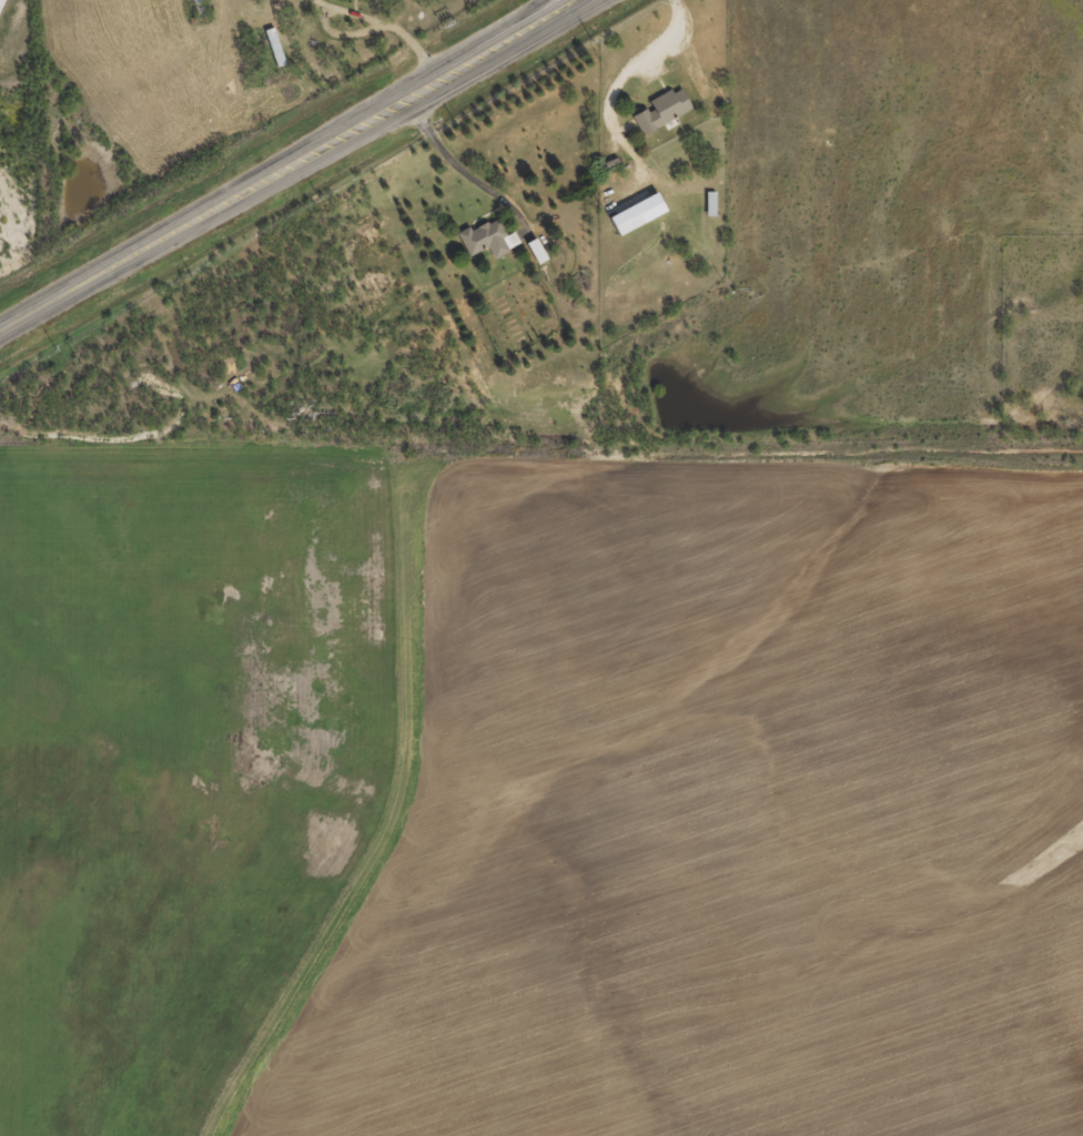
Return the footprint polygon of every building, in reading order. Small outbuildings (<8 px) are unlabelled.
[(691,117),(681,96),(671,100),(670,97),(648,108),(651,114),(632,124),(641,142),(691,117)] [(608,223),(617,243),(666,219),(657,200),(608,223)] [(715,200),(706,200),(706,223),(714,223),(715,200)] [(468,254),(488,245),(493,256),(521,243),(515,230),(506,234),(498,216),(471,229),(469,224),(457,230),(468,254)]
